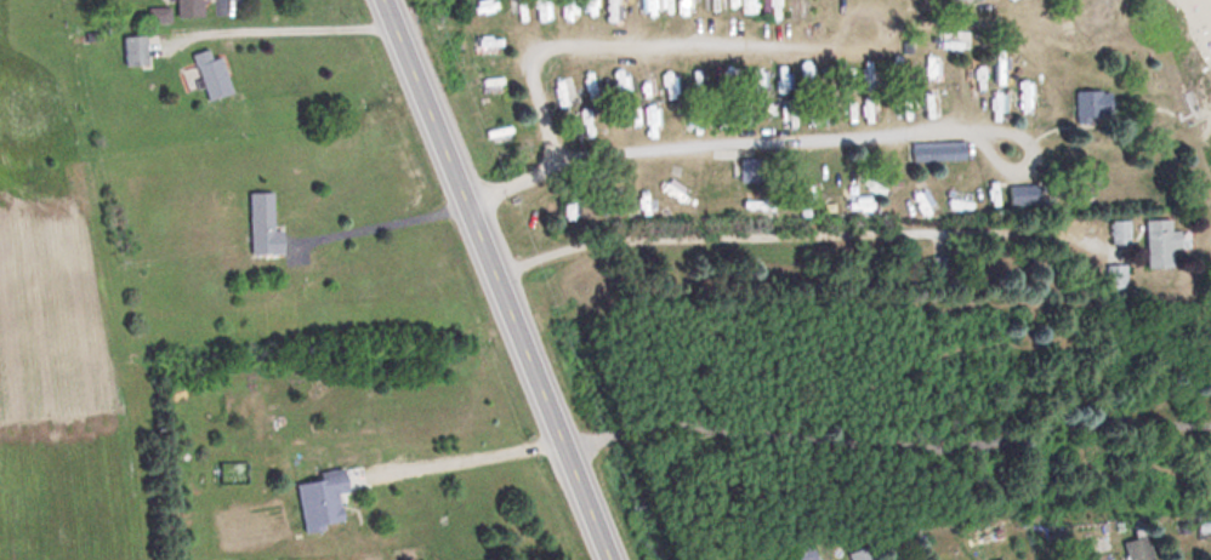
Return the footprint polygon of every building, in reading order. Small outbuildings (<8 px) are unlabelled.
[(169,19),(196,19),(196,0),(169,0),(169,19)] [(149,23),(164,21),(162,10),(148,12),(149,23)] [(117,67),(143,66),(142,37),(116,38),(117,67)] [(226,97),(211,48),(187,55),(202,105),(226,97)] [(802,94),(814,94),(814,71),(802,71),(802,94)] [(789,95),(789,78),(777,78),(778,96),(789,95)] [(1103,94),(1071,93),(1070,124),(1103,124),(1103,94)] [(926,98),(914,98),(914,117),(926,117),(926,98)] [(781,127),(797,127),(797,109),(781,109),(781,127)] [(966,164),(966,144),(911,144),(911,164),(966,164)] [(859,183),(878,195),(883,186),(865,174),(859,183)] [(995,208),(1039,208),(1039,189),(995,189),(995,208)] [(276,231),(267,232),(266,196),(244,197),(245,255),(277,254),(276,231)] [(1139,221),(1139,269),(1164,269),(1164,250),(1171,250),(1171,232),(1163,232),(1163,221),(1139,221)] [(1128,249),(1128,223),(1109,223),(1109,249),(1128,249)] [(1105,267),(1105,291),(1123,291),(1123,267),(1105,267)] [(310,475),(311,481),(289,484),(297,536),(320,532),(319,526),(335,524),(331,496),(341,494),(338,470),(310,475)] [(1123,559),(1148,559),(1136,540),(1117,551),(1123,559)] [(805,542),(757,559),(812,559),(805,542)] [(858,551),(845,559),(846,559),(863,559),(858,551)]
